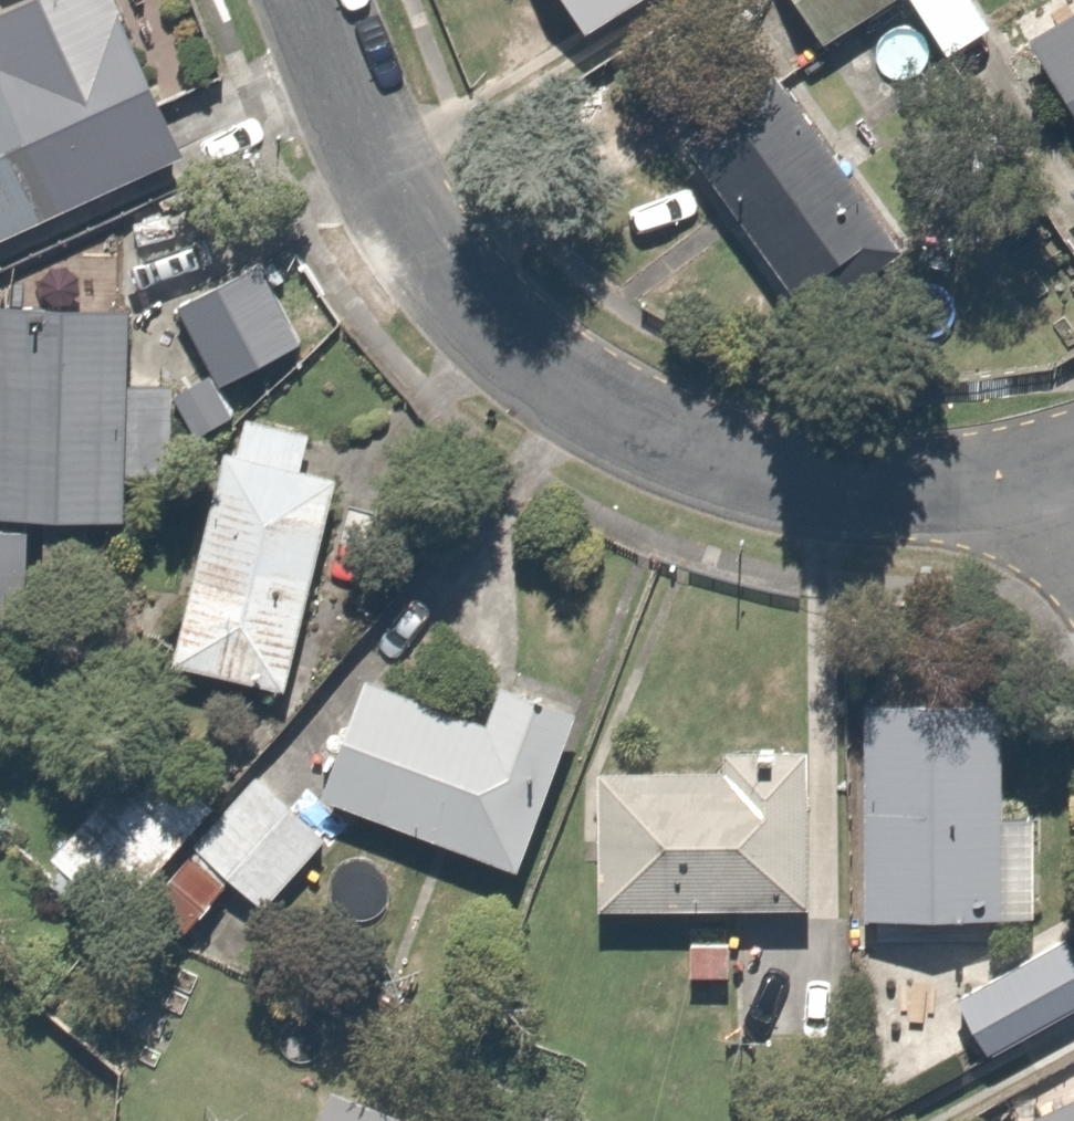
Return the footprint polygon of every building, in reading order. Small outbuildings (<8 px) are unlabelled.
[(117,0),(29,0),(0,14),(0,258),(196,163),(117,0)] [(583,42),(652,0),(557,0),(583,42)] [(827,48),(892,2),(891,0),(793,0),(827,48)] [(945,58),(997,27),(980,0),(910,0),(945,58)] [(1016,35),(1073,133),(1073,1),(1016,35)] [(958,230),(841,53),(689,154),(805,330),(958,230)] [(1063,196),(1073,214),(1073,190),(1063,196)] [(257,267),(175,315),(228,403),(309,354),(257,267)] [(0,314),(0,524),(126,531),(127,511),(176,514),(183,397),(133,394),(137,321),(0,314)] [(291,694),(344,472),(226,445),(174,667),(291,694)] [(0,537),(0,636),(28,638),(34,539),(0,537)] [(488,723),(363,677),(316,804),(535,885),(598,713),(505,679),(488,723)] [(1009,720),(874,715),(867,920),(1003,924),(1009,720)] [(128,911),(212,805),(146,753),(63,860),(128,911)] [(721,777),(595,772),(590,913),(804,921),(809,762),(722,759),(721,777)] [(336,837),(249,777),(192,859),(279,919),(336,837)] [(741,943),(682,935),(677,981),(735,988),(741,943)] [(956,1000),(985,1058),(1073,1013),(1073,950),(1070,943),(956,1000)] [(339,1074),(319,1120),(450,1120),(339,1074)]
